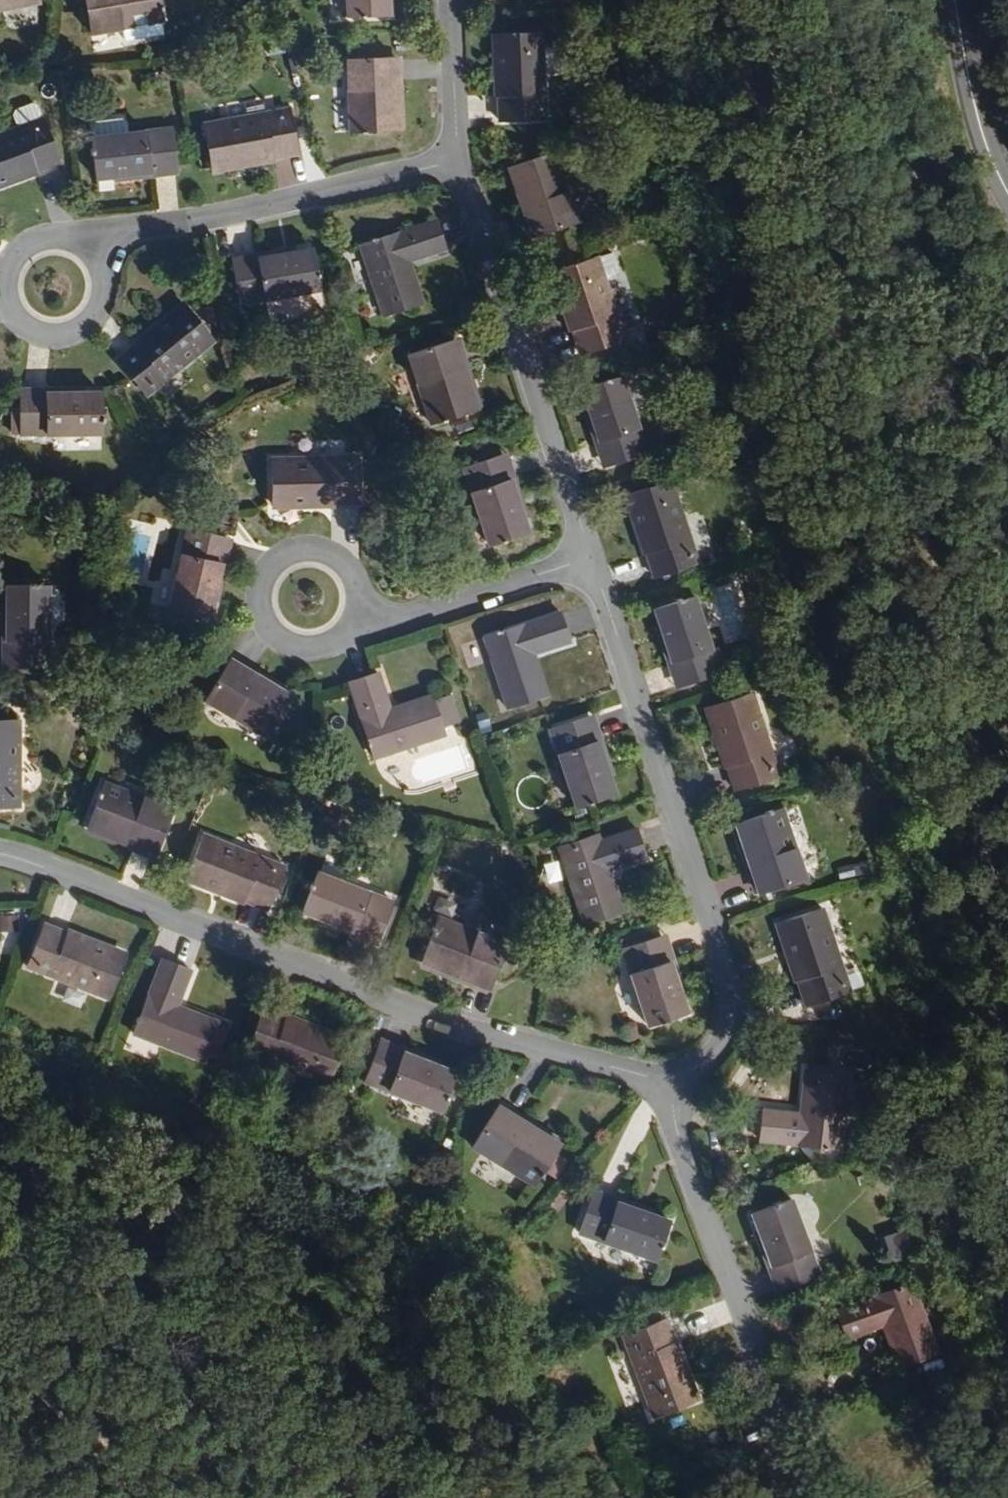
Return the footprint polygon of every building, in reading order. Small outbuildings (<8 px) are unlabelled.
[(136,0),(64,0),(68,32),(139,22),(136,0)] [(334,12),(376,10),(376,0),(333,0),(334,12)] [(521,117),(518,31),(471,33),(474,119),(521,117)] [(382,80),(381,52),(334,55),(339,129),(379,126),(376,80),(382,80)] [(385,126),(382,80),(376,80),(379,126),(385,126)] [(284,153),(275,106),(190,121),(199,168),(284,153)] [(20,116),(0,123),(0,174),(35,161),(20,116)] [(153,170),(148,127),(106,133),(105,121),(97,118),(75,121),(69,125),(71,137),(69,137),(72,178),(90,176),(153,170)] [(553,221),(530,153),(492,166),(507,209),(500,211),(509,236),(553,221)] [(90,182),(154,174),(153,170),(90,176),(90,182)] [(386,260),(423,248),(414,220),(338,245),(361,316),(400,303),(386,260)] [(211,260),(271,248),(270,243),(210,255),(211,260)] [(299,287),(291,245),(271,248),(211,260),(219,302),(299,287)] [(600,338),(580,280),(591,277),(594,269),(588,252),(529,271),(555,352),(600,338)] [(597,255),(600,279),(613,277),(610,253),(597,255)] [(131,388),(198,333),(168,297),(101,352),(131,388)] [(457,417),(431,333),(386,347),(413,431),(457,417)] [(623,452),(598,376),(557,389),(564,408),(583,466),(623,452)] [(91,432),(91,390),(73,390),(11,390),(11,432),(91,432)] [(336,501),(334,454),(248,457),(250,504),(336,501)] [(506,514),(486,454),(481,456),(500,516),(506,514)] [(500,516),(481,456),(441,469),(466,545),(506,532),(500,516)] [(674,562),(646,479),(602,493),(629,577),(674,562)] [(190,598),(205,536),(164,527),(146,606),(186,615),(190,598)] [(196,599),(210,538),(205,536),(190,598),(196,599)] [(27,584),(0,584),(0,665),(27,665),(27,584)] [(696,673),(671,596),(631,609),(637,628),(656,686),(696,673)] [(531,697),(517,654),(555,642),(546,614),(469,639),(492,710),(531,697)] [(246,735),(266,699),(228,678),(231,672),(207,658),(184,698),(246,735)] [(269,694),(231,672),(228,678),(266,699),(269,694)] [(431,728),(448,723),(439,697),(422,702),(420,697),(377,711),(366,675),(338,684),(363,759),(434,736),(431,728)] [(755,774),(728,691),(682,706),(710,789),(755,774)] [(600,772),(581,712),(575,713),(595,774),(600,772)] [(595,774),(575,713),(536,726),(561,803),(601,790),(595,774)] [(134,855),(150,812),(84,785),(69,822),(112,840),(109,846),(134,855)] [(779,877),(756,808),(717,821),(732,865),(726,867),(734,892),(779,877)] [(112,840),(69,822),(67,828),(109,846),(112,840)] [(586,872),(624,860),(614,830),(538,855),(562,926),(600,914),(586,872)] [(245,912),(263,867),(181,835),(164,880),(245,912)] [(356,940),(371,902),(295,872),(280,912),(297,919),(356,940)] [(826,990),(799,906),(753,921),(779,1004),(826,990)] [(356,940),(297,919),(295,924),(354,945),(356,940)] [(482,945),(416,920),(402,958),(445,974),(443,980),(467,990),(475,967),(482,945)] [(98,997),(115,953),(35,921),(18,966),(98,997)] [(634,937),(631,929),(621,932),(624,940),(634,937)] [(658,995),(638,935),(634,937),(624,940),(621,932),(599,939),(602,948),(599,949),(624,1025),(664,1012),(658,995)] [(663,994),(643,934),(638,935),(658,995),(663,994)] [(488,973),(496,950),(482,945),(475,967),(488,973)] [(205,1022),(163,1005),(177,969),(150,958),(119,1033),(189,1061),(205,1022)] [(443,980),(445,974),(402,958),(400,964),(443,980)] [(323,1038),(242,1007),(225,1052),(306,1083),(323,1038)] [(420,1062),(360,1039),(359,1043),(419,1066),(420,1062)] [(419,1110),(434,1072),(419,1066),(359,1043),(344,1082),(419,1110)] [(827,1149),(834,1074),(793,1070),(788,1116),(749,1112),(746,1141),(827,1149)] [(514,1184),(536,1149),(497,1124),(500,1119),(477,1105),(452,1144),(514,1184)] [(539,1144),(500,1119),(497,1124),(536,1149),(539,1144)] [(640,1210),(579,1188),(577,1193),(638,1216),(640,1210)] [(639,1261),(654,1222),(638,1216),(577,1193),(562,1233),(639,1261)] [(796,1272),(769,1197),(729,1212),(735,1229),(756,1287),(796,1272)] [(893,1233),(878,1236),(883,1258),(898,1255),(893,1233)] [(912,1355),(888,1285),(809,1312),(819,1341),(857,1328),(871,1369),(912,1355)] [(684,1398),(655,1316),(610,1332),(639,1414),(684,1398)]
